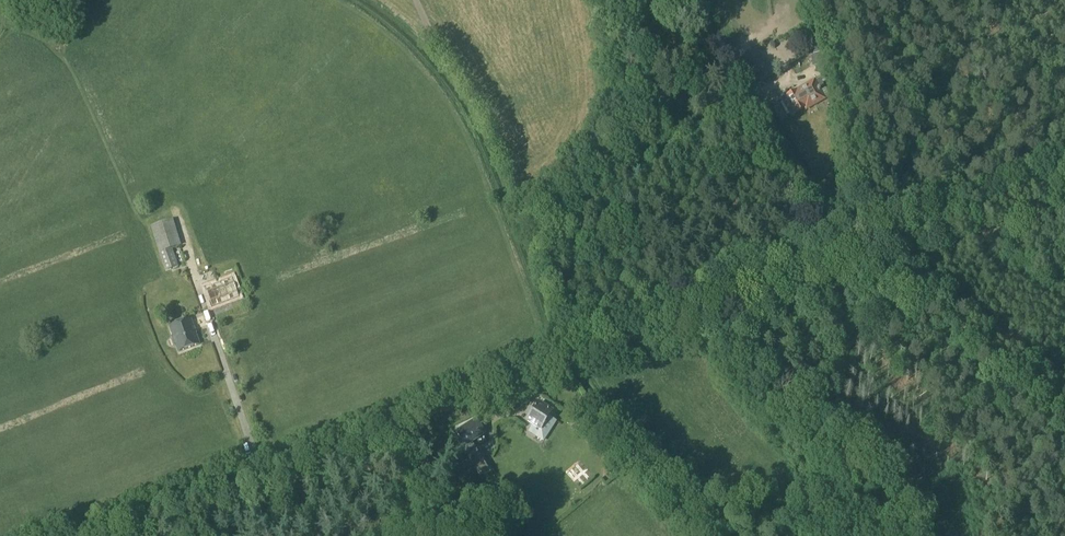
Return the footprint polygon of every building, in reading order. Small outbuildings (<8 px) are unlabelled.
[(812,56),(825,53),(820,28),(810,29),(812,41),(809,41),(812,56)] [(806,109),(824,99),(814,81),(781,100),(790,116),(805,107),(806,109)] [(724,105),(720,98),(719,98),(708,106),(707,106),(712,113),(724,105)] [(726,121),(735,116),(742,111),(736,102),(720,111),(726,121)] [(165,272),(177,268),(172,249),(181,247),(173,221),(151,227),(165,272)] [(212,308),(239,298),(232,280),(205,290),(212,308)] [(179,353),(199,346),(190,321),(171,328),(179,353)] [(544,408),(538,404),(527,422),(541,431),(553,412),(545,407),(544,408)] [(477,415),(456,426),(463,441),(460,442),(463,449),(473,444),(470,437),(485,430),(477,415)]
